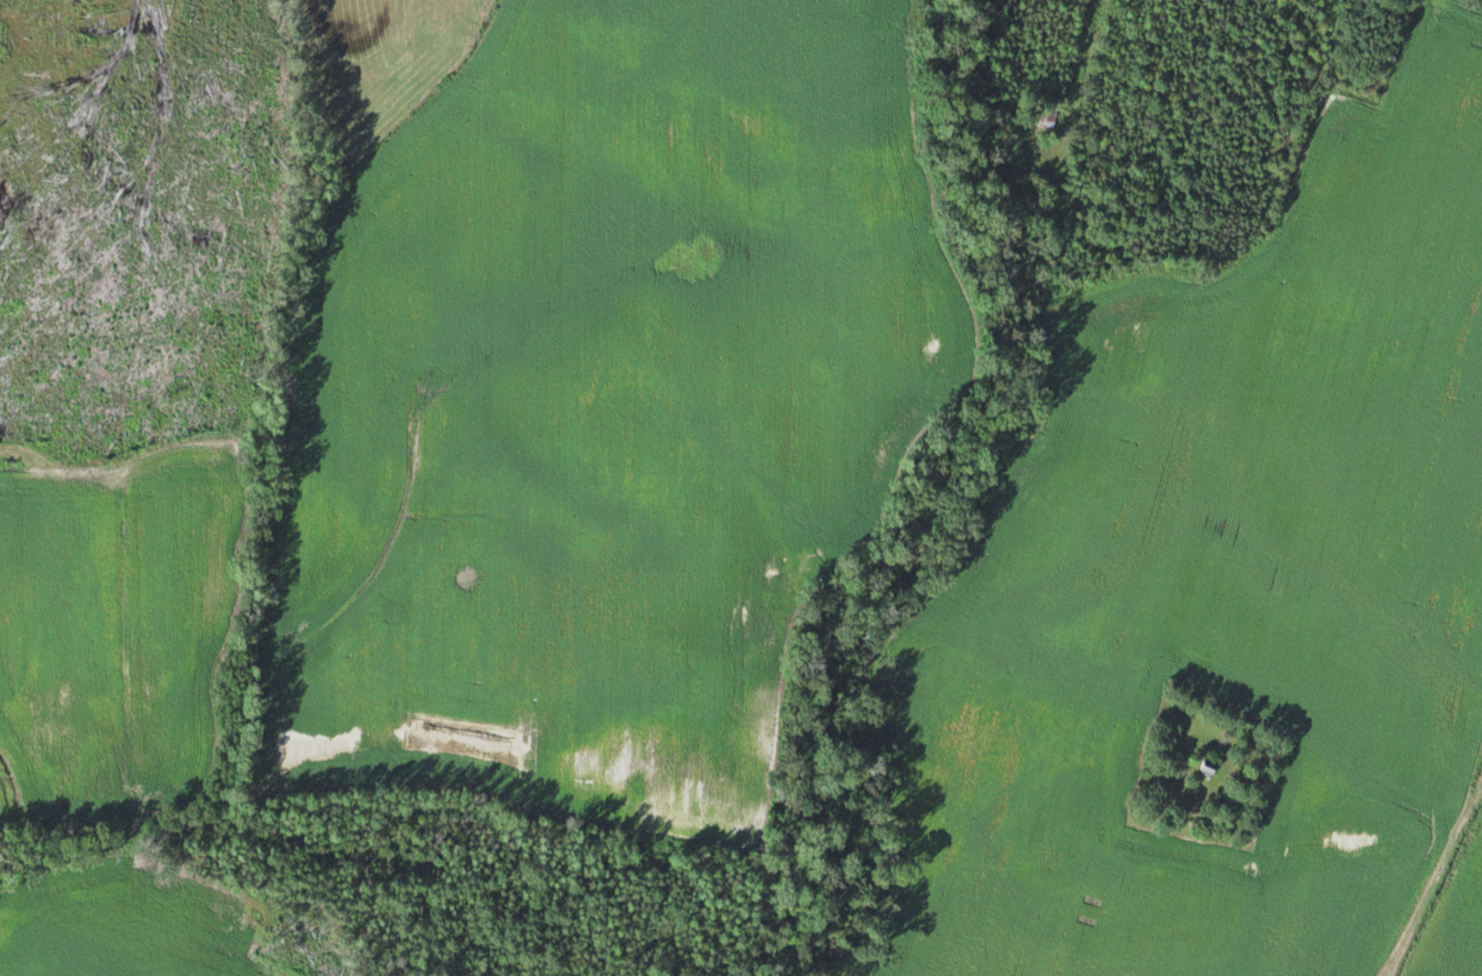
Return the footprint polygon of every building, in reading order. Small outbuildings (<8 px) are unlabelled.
[(1054,111),(1041,113),(1043,127),(1056,125),(1054,111)] [(1211,780),(1219,763),(1207,757),(1199,775),(1211,780)]
